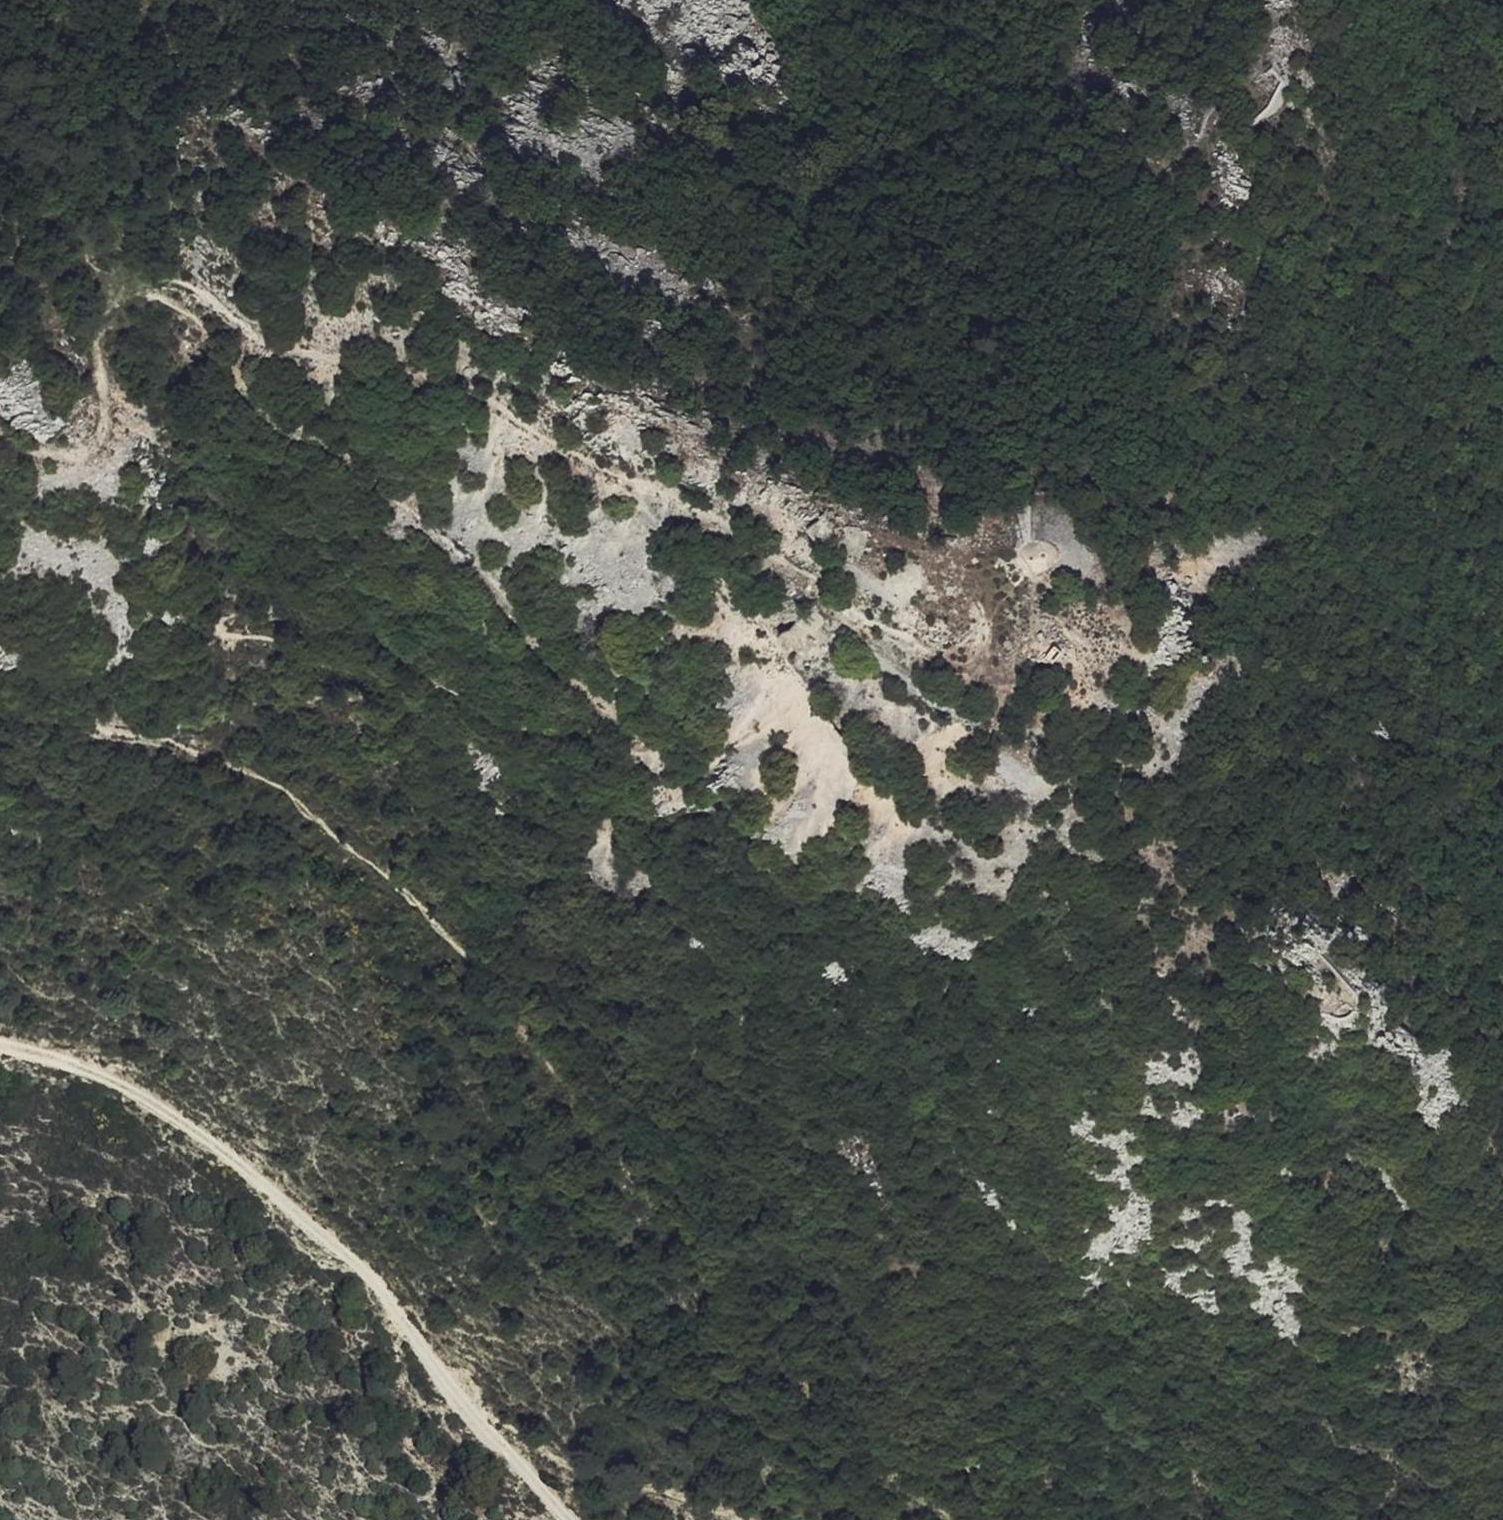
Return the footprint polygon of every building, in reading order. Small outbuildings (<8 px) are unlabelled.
[(1063,652),(1054,645),(1044,657),(1052,663),(1063,652)]
